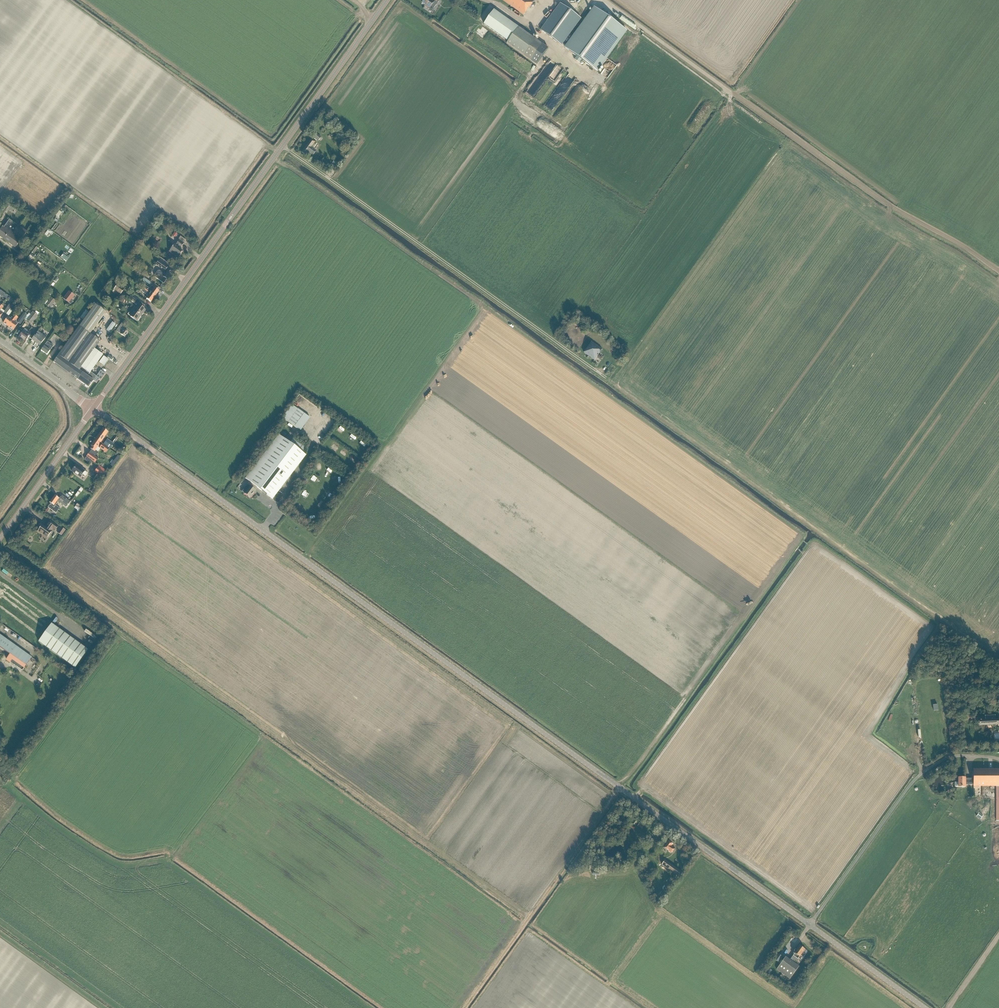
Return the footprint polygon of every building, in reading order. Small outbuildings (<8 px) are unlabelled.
[(422,3),(425,5),(425,6),(430,10),(435,2),(434,2),(435,1),(437,3),(439,0),(424,0),(422,3)] [(524,16),(534,3),(530,0),(502,0),(524,16)] [(560,3),(541,30),(562,45),(581,19),(560,3)] [(595,8),(565,48),(577,57),(575,60),(580,64),(582,60),(597,71),(627,31),(595,8)] [(495,10),(484,25),(508,42),(507,44),(537,65),(548,49),(495,10)] [(526,59),(483,27),(477,35),(520,67),(526,59)] [(557,65),(552,61),(528,93),(533,97),(557,65)] [(564,70),(558,65),(535,97),(541,102),(564,70)] [(577,79),(570,74),(546,107),(553,112),(577,79)] [(589,89),(582,83),(567,104),(574,109),(589,89)] [(313,149),(317,143),(311,140),(311,139),(302,152),(306,155),(308,156),(310,154),(312,155),(313,155),(315,152),(315,151),(313,149)] [(7,203),(1,212),(4,214),(10,205),(7,203)] [(0,231),(0,237),(15,248),(27,232),(18,226),(9,220),(4,227),(2,225),(1,226),(2,227),(0,231)] [(174,245),(169,252),(178,258),(183,252),(180,250),(184,244),(179,240),(175,246),(174,245)] [(158,271),(155,275),(155,277),(164,284),(167,280),(172,274),(171,273),(172,271),(159,261),(156,265),(165,272),(164,273),(163,273),(160,271),(158,271)] [(24,264),(23,265),(31,270),(31,269),(33,267),(31,266),(29,264),(26,262),(24,264)] [(117,285),(114,289),(121,294),(124,290),(117,285)] [(150,294),(148,292),(142,288),(140,290),(142,292),(148,297),(146,299),(150,303),(154,297),(150,294)] [(154,288),(150,294),(154,297),(158,292),(154,288)] [(69,291),(63,299),(71,305),(73,302),(71,300),(75,296),(69,291)] [(51,298),(46,304),(51,308),(56,302),(51,298)] [(138,307),(130,317),(136,322),(140,317),(145,310),(143,308),(145,305),(134,298),(131,302),(138,307)] [(6,315),(11,307),(9,305),(6,309),(5,311),(4,312),(2,310),(3,308),(1,306),(0,308),(0,318),(3,314),(3,313),(6,315)] [(91,310),(53,362),(77,380),(81,373),(87,377),(91,372),(103,356),(94,350),(100,342),(90,334),(105,313),(95,305),(91,310)] [(33,312),(27,321),(31,324),(38,316),(33,312)] [(23,315),(18,322),(21,324),(27,315),(25,313),(23,315)] [(8,318),(3,324),(8,327),(16,317),(14,315),(12,318),(11,317),(10,319),(8,318)] [(18,319),(16,317),(8,327),(13,331),(18,325),(14,322),(15,320),(16,321),(18,319)] [(578,321),(575,324),(582,329),(585,326),(578,321)] [(123,322),(116,331),(119,333),(125,337),(128,333),(123,329),(124,328),(123,327),(125,324),(123,322)] [(23,332),(19,338),(25,342),(27,339),(29,340),(29,339),(40,346),(45,338),(38,332),(35,336),(29,331),(25,329),(23,332)] [(47,342),(41,351),(47,355),(50,351),(53,346),(47,342)] [(602,350),(592,343),(591,342),(584,353),(594,361),(602,350)] [(104,356),(99,363),(104,366),(108,360),(104,356)] [(81,373),(77,380),(88,388),(96,377),(91,372),(87,377),(81,373)] [(292,405),(282,418),(294,426),(301,431),(310,418),(303,413),(292,405)] [(96,439),(101,443),(108,433),(104,430),(101,433),(100,432),(96,439)] [(249,482),(256,487),(272,499),(306,456),(279,435),(245,479),(249,482)] [(92,447),(91,449),(97,453),(100,449),(106,453),(109,449),(102,444),(101,443),(96,439),(91,446),(92,447)] [(103,444),(110,449),(114,444),(107,439),(103,444)] [(94,457),(97,453),(91,449),(84,459),(90,463),(92,461),(95,463),(98,459),(94,457)] [(94,472),(101,477),(105,470),(99,465),(94,472)] [(88,473),(76,466),(72,472),(80,477),(82,474),(85,476),(88,473)] [(247,485),(242,492),(244,493),(244,494),(250,498),(256,491),(254,490),(256,487),(249,482),(247,485)] [(50,505),(48,507),(56,513),(59,509),(56,506),(58,502),(66,508),(70,502),(62,495),(59,499),(54,496),(49,503),(51,504),(51,505),(50,505)] [(41,523),(37,528),(40,529),(38,532),(42,535),(42,536),(46,539),(53,530),(55,532),(58,527),(50,521),(46,527),(41,523)] [(61,536),(66,530),(61,527),(57,533),(61,536)] [(88,650),(51,623),(38,642),(75,668),(88,650)] [(17,667),(21,662),(18,660),(24,652),(0,634),(0,648),(10,655),(6,659),(17,667)] [(32,657),(24,652),(18,660),(21,662),(17,667),(22,671),(27,664),(27,663),(32,657)] [(977,720),(978,726),(998,725),(998,719),(995,719),(995,715),(985,716),(985,720),(977,720)] [(973,769),(973,779),(973,785),(973,787),(998,786),(998,769),(973,769)] [(955,783),(955,787),(958,787),(965,787),(965,785),(973,785),(973,779),(966,780),(965,780),(965,778),(958,778),(958,783),(955,783)] [(675,848),(672,846),(675,842),(670,839),(664,847),(672,853),(675,848)] [(666,860),(662,865),(679,877),(683,872),(666,860)] [(795,953),(790,959),(795,963),(800,956),(805,950),(800,946),(797,950),(796,949),(793,952),(795,953)] [(785,957),(776,970),(790,979),(799,967),(785,957)]
